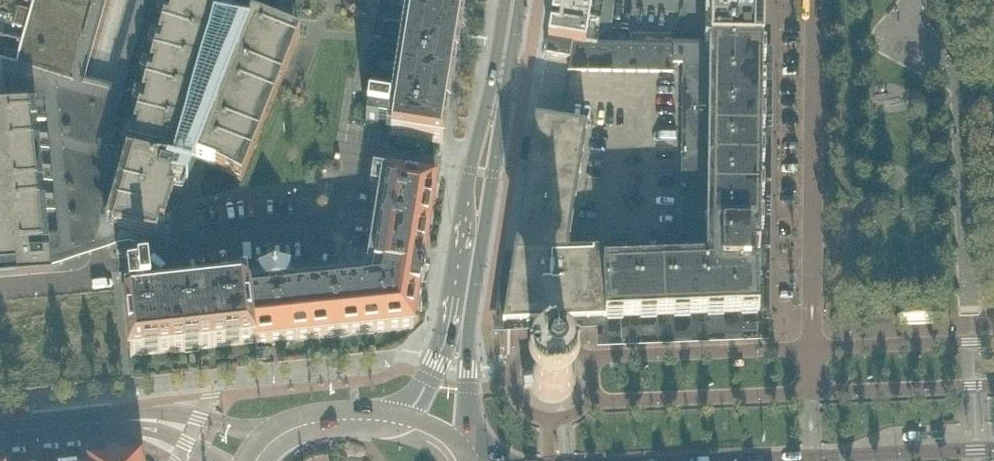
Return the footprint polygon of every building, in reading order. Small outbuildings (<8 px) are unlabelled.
[(26,30),(20,51),(20,53),(17,62),(17,64),(3,60),(7,104),(47,101),(62,262),(112,246),(119,243),(118,243),(122,229),(157,240),(161,227),(165,228),(175,195),(171,194),(174,184),(178,185),(178,184),(188,187),(230,205),(236,188),(246,164),(276,89),(297,38),(289,35),(252,20),(248,30),(240,28),(243,17),(246,5),(231,0),(140,0),(115,95),(83,87),(108,0),(35,0),(32,12),(29,21),(26,30)] [(467,0),(413,0),(400,84),(395,83),(391,110),(370,107),(366,127),(393,131),(392,136),(394,136),(441,144),(444,144),(467,0)] [(549,40),(561,42),(562,42),(563,42),(573,44),(586,46),(587,44),(594,0),(555,0),(549,38),(549,40)] [(712,19),(712,37),(711,47),(711,48),(763,49),(764,38),(763,38),(764,20),(764,0),(712,0),(712,19)] [(32,12),(28,11),(19,8),(16,18),(29,21),(32,12)] [(26,30),(29,21),(16,18),(13,27),(26,30)] [(382,40),(385,23),(376,21),(373,38),(382,40)] [(631,44),(631,47),(639,47),(641,47),(641,36),(631,36),(631,44)] [(641,36),(641,47),(650,47),(651,36),(641,36)] [(651,36),(650,47),(651,47),(660,47),(660,36),(651,36)] [(660,36),(660,47),(663,47),(669,48),(669,37),(660,36)] [(669,37),(669,48),(679,48),(679,37),(669,37)] [(679,37),(679,48),(688,48),(688,37),(679,37)] [(688,37),(688,48),(698,48),(698,47),(698,37),(688,37)] [(549,40),(547,55),(558,57),(571,59),(573,44),(563,42),(562,42),(561,42),(549,40)] [(571,59),(569,72),(589,72),(590,47),(586,46),(573,44),(571,59)] [(590,47),(589,72),(601,73),(602,47),(590,47)] [(602,47),(601,73),(613,73),(614,47),(602,47)] [(614,47),(613,73),(626,73),(626,47),(614,47)] [(626,47),(626,73),(638,73),(639,47),(631,47),(626,47)] [(639,47),(638,73),(650,73),(651,47),(650,47),(641,47),(639,47)] [(651,47),(650,73),(662,73),(663,47),(660,47),(651,47)] [(663,47),(662,73),(675,74),(675,69),(675,65),(675,48),(663,47)] [(681,249),(602,252),(606,321),(607,339),(758,333),(758,314),(759,315),(760,270),(756,270),(756,252),(760,252),(763,67),(763,49),(711,48),(698,48),(688,48),(679,48),(675,48),(675,65),(683,65),(681,249)] [(17,62),(20,53),(7,50),(4,59),(17,62)] [(381,81),(382,73),(374,71),(372,80),(381,81)] [(53,275),(52,266),(62,262),(47,101),(7,104),(0,104),(0,281),(53,275)] [(537,119),(504,325),(606,321),(602,252),(570,253),(570,241),(588,127),(537,119)] [(251,297),(257,346),(258,346),(257,345),(414,328),(422,285),(424,285),(424,282),(422,281),(424,272),(426,272),(426,271),(426,269),(424,268),(431,224),(438,182),(415,179),(392,175),(389,175),(372,283),(322,289),(251,297)] [(268,273),(264,273),(260,274),(261,289),(292,286),(291,270),(268,273)] [(257,346),(251,297),(212,300),(211,290),(151,297),(149,276),(128,278),(130,299),(128,299),(129,305),(125,305),(131,359),(255,345),(255,346),(257,346)] [(530,377),(524,377),(524,383),(525,389),(532,389),(535,394),(539,398),(545,402),(552,403),(557,403),(562,402),(566,400),(570,397),(573,393),(575,389),(576,386),(577,380),(577,376),(576,372),(573,368),(571,364),(566,360),(563,359),(559,357),(554,357),(550,357),(545,358),(539,362),(536,365),(533,368),(531,373),(530,377)]
